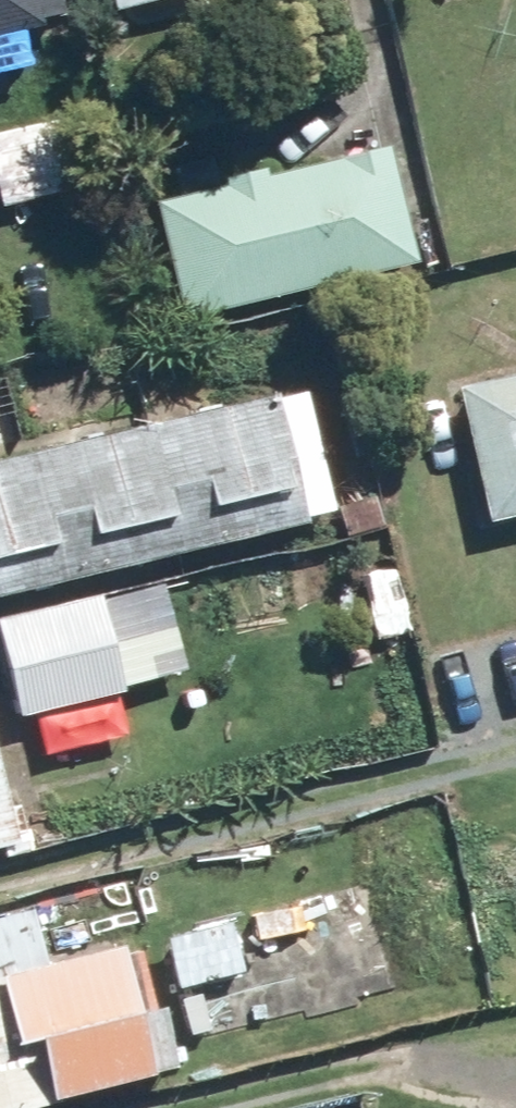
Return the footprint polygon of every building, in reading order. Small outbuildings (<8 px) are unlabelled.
[(35,75),(24,27),(69,16),(65,0),(0,0),(0,83),(35,75)] [(114,10),(158,0),(112,0),(114,10)] [(394,144),(160,200),(188,318),(423,262),(394,144)] [(456,387),(488,520),(515,513),(515,372),(456,387)] [(308,517),(276,387),(0,453),(0,591),(308,517)] [(0,619),(0,643),(16,711),(128,684),(106,593),(0,619)] [(0,761),(0,846),(19,842),(0,761)] [(178,1071),(163,1006),(142,1011),(125,940),(49,959),(37,907),(0,916),(0,1107),(25,1107),(178,1071)] [(178,988),(249,971),(236,919),(166,936),(178,988)]
